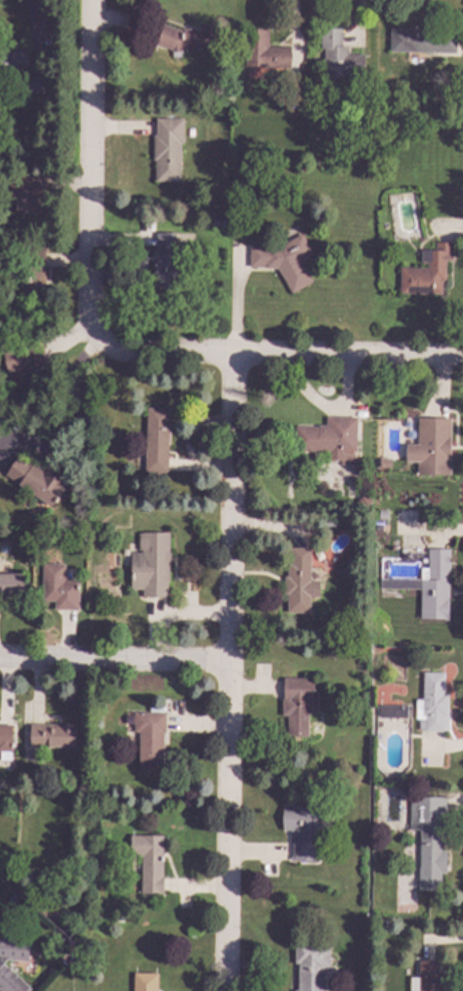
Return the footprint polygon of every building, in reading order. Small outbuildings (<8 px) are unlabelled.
[(178,30),(182,30),(182,29),(200,29),(200,26),(219,27),(218,48),(190,47),(190,49),(180,49),(180,53),(171,52),(171,50),(155,44),(162,24),(178,30)] [(342,46),(349,46),(349,55),(365,55),(364,78),(323,78),(324,49),(320,48),(321,28),(342,28),(342,46)] [(418,29),(417,32),(434,32),(434,34),(456,35),(456,53),(390,52),(390,28),(418,29)] [(268,46),(289,47),(289,68),(244,67),(245,30),(268,31),(268,46)] [(163,60),(160,64),(154,60),(157,56),(163,60)] [(183,143),(180,143),(179,181),(155,181),(155,160),(152,160),(153,136),(155,136),(155,118),(183,119),(183,143)] [(174,255),(176,255),(176,288),(153,288),(154,254),(155,254),(156,234),(174,234),(174,255)] [(313,255),(301,262),(312,282),(291,294),(277,269),(265,269),(265,267),(249,267),(249,245),(279,246),(301,234),(313,255)] [(452,259),(445,259),(445,281),(442,281),(442,294),(400,293),(400,268),(428,269),(428,262),(420,262),(421,249),(434,249),(434,242),(452,242),(452,259)] [(45,306),(31,306),(31,302),(21,302),(21,275),(24,275),(23,249),(45,249),(45,306)] [(46,364),(29,367),(33,387),(9,391),(2,354),(43,346),(46,364)] [(169,409),(167,473),(144,472),(146,408),(169,409)] [(356,452),(353,452),(353,454),(331,454),(331,451),(294,451),(295,426),(326,426),(326,417),(357,417),(356,452)] [(450,475),(416,474),(416,461),(411,461),(411,439),(417,439),(418,418),(450,418),(450,475)] [(31,465),(31,464),(41,471),(44,468),(54,475),(55,473),(69,483),(62,492),(61,491),(50,507),(5,475),(18,456),(31,465)] [(387,511),(387,519),(378,519),(378,511),(387,511)] [(169,553),(170,553),(170,564),(168,564),(168,582),(167,582),(167,597),(142,597),(142,589),(130,589),(130,552),(141,552),(141,550),(138,550),(138,533),(169,533),(169,553)] [(309,581),(319,581),(319,597),(309,597),(309,613),(287,613),(287,594),(284,594),(284,576),(286,576),(286,563),(290,563),(290,548),(310,548),(309,581)] [(449,571),(448,571),(448,619),(420,618),(420,580),(422,580),(422,569),(428,569),(428,549),(450,549),(449,571)] [(64,581),(78,582),(78,610),(54,610),(54,601),(42,601),(42,565),(64,565),(64,581)] [(2,595),(0,595),(0,574),(22,574),(23,596),(11,596),(11,597),(2,597),(2,595)] [(444,694),(447,694),(447,717),(444,717),(444,732),(424,732),(424,730),(418,730),(418,719),(415,719),(415,700),(422,700),(423,673),(444,673),(444,694)] [(313,696),(315,696),(315,712),(308,712),(307,731),(287,731),(287,701),(283,701),(283,678),(313,678),(313,696)] [(406,719),(378,718),(378,706),(406,706),(406,719)] [(164,733),(162,733),(162,773),(138,773),(138,732),(133,732),(133,713),(164,713),(164,733)] [(76,748),(30,748),(31,724),(56,725),(56,724),(76,724),(76,748)] [(11,761),(0,761),(0,751),(0,725),(12,725),(12,745),(13,745),(13,752),(11,752),(11,761)] [(95,792),(94,800),(86,800),(87,791),(95,792)] [(447,831),(441,831),(440,851),(446,851),(445,873),(441,873),(440,891),(418,890),(419,830),(409,830),(410,797),(447,798),(447,831)] [(319,831),(316,831),(316,861),(291,861),(291,857),(292,857),(292,835),(290,835),(290,831),(282,831),(282,807),(319,807),(319,831)] [(162,876),(163,876),(163,895),(140,894),(141,857),(129,857),(130,836),(163,836),(162,876)] [(19,899),(14,905),(7,899),(13,893),(19,899)] [(30,989),(28,990),(0,990),(0,934),(29,937),(27,962),(6,960),(3,964),(7,968),(8,967),(30,989)] [(324,968),(323,990),(297,990),(298,964),(294,964),(294,943),(324,943),(324,947),(329,947),(329,968),(324,968)] [(443,975),(443,990),(418,990),(418,961),(436,961),(436,975),(443,975)] [(157,973),(157,990),(132,990),(133,973),(157,973)]
